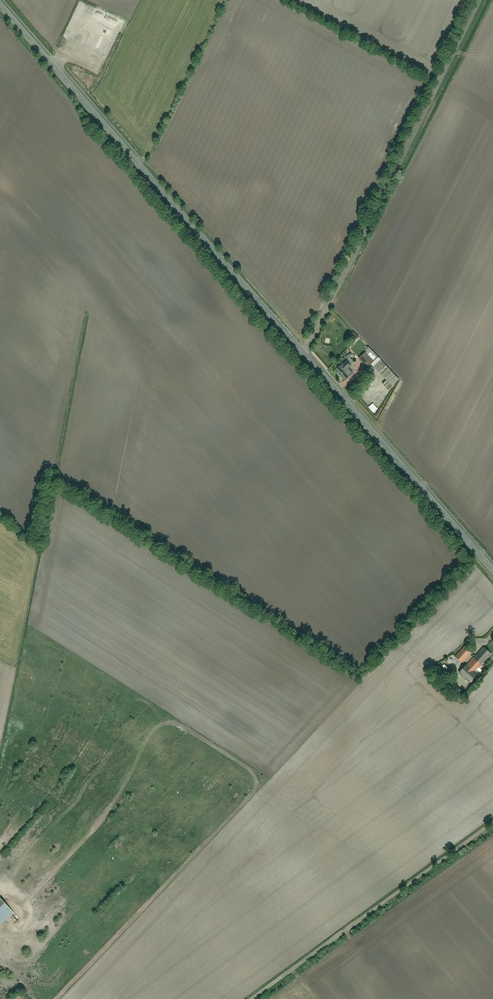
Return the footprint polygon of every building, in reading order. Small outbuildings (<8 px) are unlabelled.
[(399,379),(368,347),(362,355),(386,380),(382,384),(388,390),(399,379)] [(352,376),(347,370),(353,364),(349,359),(336,371),(345,382),(352,376)] [(373,404),(369,408),(374,414),(378,410),(373,404)] [(466,647),(455,658),(461,663),(471,652),(466,647)] [(483,648),(466,668),(465,667),(459,674),(470,683),(475,676),(475,675),(492,655),(483,648)] [(0,895),(0,923),(14,910),(0,895)]
